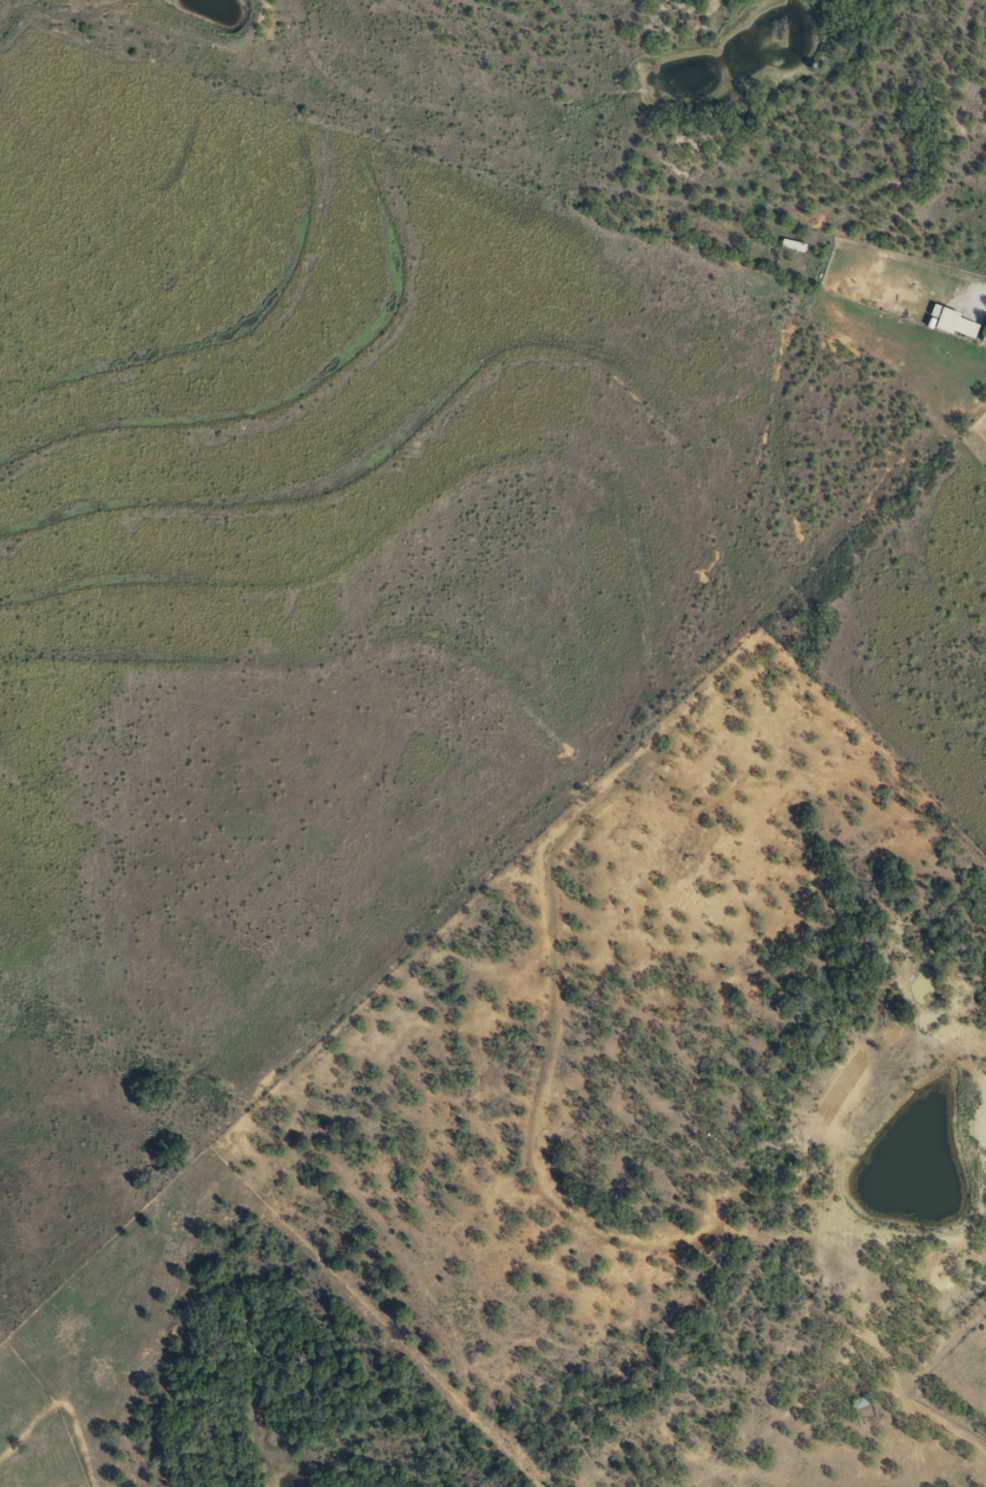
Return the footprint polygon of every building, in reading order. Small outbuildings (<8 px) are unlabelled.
[(780,248),(804,251),(805,242),(781,240),(780,248)] [(934,328),(953,335),(954,332),(973,339),(979,322),(932,305),(928,316),(937,319),(934,328)] [(872,1403),(869,1393),(849,1399),(853,1409),(872,1403)]
